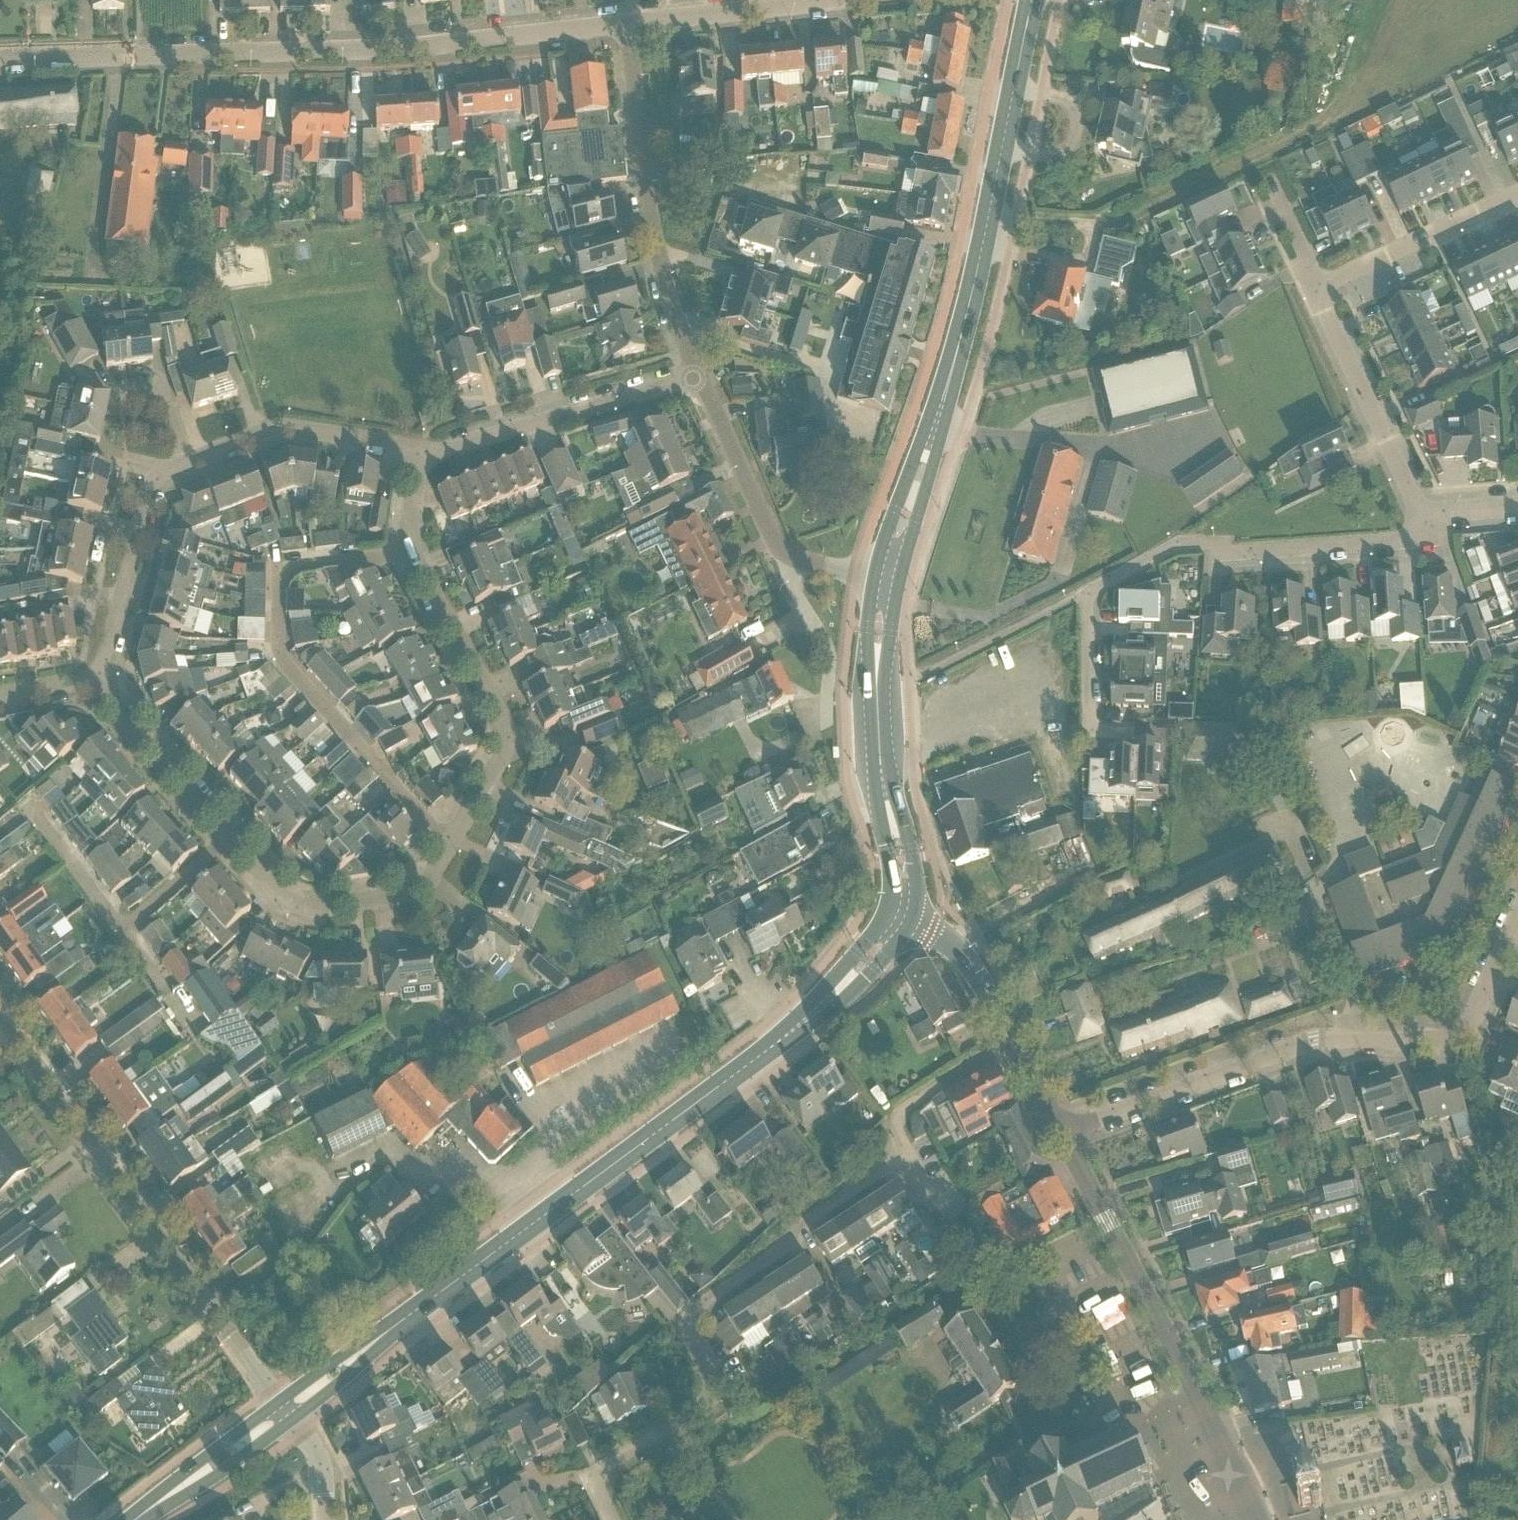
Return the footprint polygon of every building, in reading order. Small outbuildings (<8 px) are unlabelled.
[(93,10),(123,9),(123,0),(92,0),(93,10)] [(244,0),(219,0),(219,14),(244,13),(244,0)] [(244,13),(269,13),(269,0),(244,0),(244,13)] [(304,0),(279,0),(280,12),(305,12),(304,0)] [(305,12),(330,11),(329,0),(304,0),(305,12)] [(361,10),(394,7),(393,0),(360,0),(361,10)] [(1131,55),(1132,58),(1133,61),(1135,64),(1137,66),(1140,66),(1167,73),(1171,53),(1155,49),(1158,35),(1166,36),(1174,0),(1147,0),(1144,13),(1131,10),(1123,45),(1133,48),(1132,50),(1131,55)] [(963,65),(968,36),(960,35),(962,21),(946,18),(942,37),(941,41),(925,38),(923,47),(910,45),(908,52),(908,55),(963,65)] [(1286,35),(1284,50),(1297,52),(1300,38),(1286,35)] [(846,44),(849,77),(862,75),(859,42),(846,44)] [(831,78),(833,96),(847,95),(842,44),(812,47),(816,80),(831,78)] [(800,49),(769,52),(772,78),(803,75),(802,68),(800,49)] [(769,52),(738,55),(740,82),(754,80),(757,109),(775,108),(773,91),(772,78),(769,52)] [(963,65),(908,55),(906,65),(936,69),(932,88),(957,93),(963,65)] [(1510,59),(1514,68),(1517,66),(1517,55),(1510,59)] [(678,61),(682,100),(714,97),(710,58),(678,61)] [(1513,76),(1510,70),(1509,67),(1496,73),(1500,82),(1513,76)] [(876,80),(896,84),(898,74),(878,70),(876,80)] [(570,78),(575,117),(575,118),(606,114),(602,74),(570,78)] [(852,92),(876,95),(877,82),(854,79),(852,92)] [(743,85),(723,86),(724,116),(743,116),(743,85)] [(75,107),(74,87),(0,93),(0,130),(77,124),(75,107)] [(553,87),(536,89),(539,118),(541,138),(576,134),(575,118),(575,117),(557,119),(553,87)] [(517,88),(485,91),(489,117),(520,114),(517,88)] [(525,120),(539,118),(536,89),(522,91),(525,120)] [(785,89),(773,91),(775,108),(787,106),(785,89)] [(480,148),(493,146),(490,129),(489,117),(485,91),(445,96),(451,146),(465,144),(463,120),(471,119),(473,131),(478,131),(480,148)] [(1099,150),(1109,152),(1108,155),(1112,155),(1114,165),(1119,164),(1141,169),(1143,159),(1153,157),(1147,120),(1150,104),(1124,98),(1120,117),(1107,114),(1099,150)] [(1454,100),(1438,108),(1453,141),(1457,140),(1470,134),(1466,125),(1454,100)] [(436,101),(405,103),(407,128),(438,126),(436,101)] [(933,129),(933,130),(958,134),(963,106),(938,101),(938,105),(922,102),(919,116),(918,116),(918,117),(904,114),(902,124),(917,127),(917,126),(933,129)] [(856,102),(854,115),(863,117),(866,104),(856,102)] [(407,128),(405,103),(374,105),(376,131),(407,128)] [(1481,104),(1468,110),(1473,121),(1478,130),(1491,124),(1487,115),(1481,104)] [(232,141),(234,106),(207,105),(206,125),(205,133),(222,134),(221,157),(232,158),(233,158),(234,141),(232,141)] [(260,128),(261,108),(234,106),(232,141),(234,141),(246,141),(246,135),(260,135),(260,128)] [(1396,107),(1377,116),(1384,130),(1403,121),(1401,118),(1398,111),(1396,107)] [(318,161),(321,111),(293,109),(291,147),(301,147),(301,164),(317,165),(317,161),(318,161)] [(812,111),(815,141),(830,139),(826,110),(812,111)] [(317,161),(317,165),(328,165),(328,158),(348,160),(349,140),(346,140),(347,112),(321,111),(318,161),(317,161)] [(1414,111),(1401,118),(1403,121),(1405,127),(1419,120),(1414,111)] [(575,118),(576,134),(608,130),(606,114),(575,118)] [(1511,120),(1492,129),(1509,165),(1517,160),(1517,134),(1511,120)] [(915,136),(917,127),(902,124),(900,134),(915,136)] [(493,146),(497,181),(498,193),(516,191),(514,175),(506,176),(503,145),(504,145),(502,127),(490,129),(493,146)] [(547,190),(585,185),(626,181),(620,128),(619,128),(619,129),(608,130),(576,134),(541,138),(547,190)] [(436,131),(438,156),(451,153),(448,129),(436,131)] [(958,134),(933,130),(927,158),(952,163),(958,134)] [(734,137),(725,138),(727,150),(736,149),(734,137)] [(272,187),(273,187),(275,149),(274,149),(275,140),(259,139),(257,175),(273,176),(272,187)] [(408,140),(409,157),(410,157),(413,196),(424,195),(423,178),(421,178),(419,156),(422,156),(421,139),(408,140)] [(157,163),(150,162),(153,144),(120,140),(104,260),(143,265),(156,164),(157,164),(157,163)] [(395,158),(409,157),(408,140),(394,141),(395,158)] [(857,141),(841,143),(842,151),(858,149),(857,141)] [(163,143),(161,166),(186,168),(188,145),(163,143)] [(1477,180),(1460,144),(1441,153),(1458,188),(1477,180)] [(1369,181),(1382,175),(1368,145),(1355,151),(1365,172),(1369,181)] [(540,147),(530,149),(532,164),(541,163),(540,147)] [(275,149),(273,187),(290,189),(292,150),(275,149)] [(1321,165),(1315,151),(1305,156),(1312,169),(1321,165)] [(1365,172),(1355,151),(1341,158),(1356,188),(1369,181),(1365,172)] [(695,157),(697,173),(729,169),(727,153),(715,154),(695,157)] [(861,166),(886,170),(888,156),(863,153),(861,166)] [(1458,188),(1441,153),(1422,162),(1439,198),(1458,188)] [(190,193),(212,193),(213,157),(191,156),(190,193)] [(1439,198),(1422,162),(1402,171),(1419,207),(1439,198)] [(541,168),(531,169),(532,181),(543,180),(541,168)] [(917,169),(912,197),(920,198),(921,191),(953,197),(957,176),(938,172),(917,169)] [(25,200),(42,205),(50,176),(33,171),(25,200)] [(1419,207),(1402,171),(1383,180),(1400,216),(1419,207)] [(826,175),(824,186),(836,187),(837,181),(833,176),(826,175)] [(361,180),(342,180),(342,214),(361,214),(361,180)] [(498,193),(497,181),(473,183),(475,200),(499,197),(498,193)] [(386,185),(387,206),(406,205),(405,184),(386,185)] [(576,231),(614,222),(607,194),(588,198),(585,185),(547,190),(548,202),(556,235),(575,230),(576,231)] [(1356,237),(1339,201),(1333,189),(1312,199),(1318,211),(1306,216),(1318,241),(1330,236),(1335,247),(1356,237)] [(899,195),(894,221),(902,222),(907,223),(924,226),(944,230),(949,203),(950,198),(953,199),(953,197),(921,191),(920,198),(912,197),(899,195)] [(1375,227),(1358,191),(1339,201),(1356,237),(1375,227)] [(1218,222),(1236,214),(1226,192),(1187,211),(1193,223),(1186,226),(1197,248),(1203,245),(1203,244),(1224,234),(1218,222)] [(738,210),(733,228),(744,231),(739,245),(744,246),(746,250),(751,251),(754,249),(771,255),(777,237),(800,244),(795,262),(826,271),(827,269),(854,278),(857,265),(874,270),(869,286),(867,286),(866,289),(868,289),(856,327),(845,323),(840,340),(851,343),(845,363),(848,363),(837,400),(858,406),(858,405),(886,413),(902,359),(905,360),(911,342),(907,341),(933,258),(748,203),(746,212),(738,210)] [(868,232),(899,238),(902,222),(870,217),(868,232)] [(405,238),(419,261),(431,254),(417,231),(405,238)] [(608,272),(607,269),(625,264),(624,263),(626,262),(622,250),(621,250),(617,239),(613,240),(612,239),(603,242),(603,243),(600,244),(596,231),(568,240),(572,254),(574,254),(577,263),(575,263),(579,276),(580,276),(581,277),(592,273),(593,276),(608,272)] [(1209,257),(1200,262),(1209,281),(1257,258),(1248,238),(1235,244),(1229,232),(1224,234),(1203,244),(1203,245),(1209,257)] [(1175,233),(1161,240),(1169,261),(1185,253),(1175,233)] [(1510,239),(1517,257),(1517,235),(1510,239)] [(1510,239),(1490,248),(1507,284),(1517,279),(1517,257),(1510,239)] [(1093,281),(1119,288),(1125,262),(1133,263),(1137,248),(1119,243),(1116,254),(1101,250),(1093,281)] [(1507,284),(1490,248),(1471,257),(1488,293),(1507,284)] [(509,256),(522,301),(535,297),(522,252),(509,256)] [(1488,293),(1471,257),(1452,266),(1469,302),(1488,293)] [(1219,302),(1267,279),(1257,258),(1209,281),(1219,302)] [(1041,303),(1036,320),(1056,325),(1072,329),(1089,334),(1095,313),(1104,316),(1112,286),(1093,281),(1093,280),(1051,269),(1043,303),(1041,303)] [(727,286),(723,297),(727,299),(726,301),(763,312),(767,298),(770,298),(774,297),(786,301),(792,284),(747,270),(744,282),(733,279),(730,287),(727,286)] [(579,284),(544,294),(549,312),(575,305),(576,309),(576,310),(595,305),(600,321),(637,311),(629,284),(604,291),(583,297),(579,284)] [(1405,300),(1401,291),(1388,297),(1392,306),(1405,300)] [(1393,333),(1429,316),(1420,296),(1384,313),(1393,333)] [(1225,321),(1246,308),(1239,297),(1218,310),(1225,321)] [(453,302),(463,337),(479,332),(469,298),(453,302)] [(726,301),(720,323),(743,330),(739,341),(767,350),(771,336),(757,332),(763,312),(726,301)] [(1470,320),(1463,306),(1455,311),(1461,324),(1470,320)] [(538,310),(524,314),(533,345),(547,341),(538,310)] [(143,312),(123,315),(129,365),(152,362),(150,342),(162,341),(159,317),(143,319),(143,312)] [(520,352),(534,348),(533,345),(524,314),(523,312),(489,321),(495,343),(494,346),(494,350),(495,353),(497,356),(499,358),(503,373),(525,367),(520,352)] [(795,331),(789,350),(800,354),(806,334),(812,315),(801,312),(795,331)] [(129,365),(123,315),(100,318),(102,335),(106,368),(129,365)] [(599,341),(601,348),(609,345),(613,360),(644,351),(638,332),(642,331),(637,315),(595,328),(599,341)] [(1402,352),(1438,335),(1429,316),(1393,333),(1402,352)] [(1477,333),(1470,320),(1461,324),(1468,337),(1477,333)] [(79,321),(66,329),(85,362),(98,354),(79,321)] [(212,331),(222,361),(238,356),(228,325),(212,331)] [(161,330),(167,360),(177,358),(172,328),(161,330)] [(85,362),(66,329),(51,337),(70,370),(85,362)] [(1411,371),(1447,355),(1438,335),(1402,352),(1411,371)] [(533,345),(534,348),(543,380),(561,375),(551,340),(547,341),(533,345)] [(445,351),(450,367),(455,387),(479,380),(469,344),(445,351)] [(1512,344),(1499,350),(1503,359),(1517,353),(1512,344)] [(1208,411),(1193,349),(1093,374),(1099,397),(1103,396),(1107,412),(1103,413),(1109,436),(1151,425),(1150,421),(1166,417),(1167,421),(1208,411)] [(1420,390),(1456,373),(1447,355),(1411,371),(1420,390)] [(1480,374),(1492,368),(1488,359),(1475,365),(1480,374)] [(227,363),(205,370),(215,402),(237,395),(227,363)] [(167,369),(169,378),(182,374),(179,365),(167,369)] [(215,402),(205,370),(182,378),(192,410),(215,402)] [(731,382),(733,399),(747,397),(745,380),(731,382)] [(808,438),(788,441),(789,451),(794,450),(797,471),(831,467),(825,422),(823,422),(817,382),(791,386),(797,422),(806,420),(808,438)] [(59,388),(54,409),(71,413),(104,421),(109,397),(77,390),(76,390),(62,386),(59,388)] [(1443,418),(1434,399),(1405,413),(1413,431),(1443,418)] [(40,427),(37,441),(40,441),(60,446),(63,433),(66,434),(66,436),(99,443),(104,421),(71,413),(54,409),(49,430),(43,428),(40,427)] [(1496,445),(1495,436),(1499,435),(1498,421),(1496,421),(1496,417),(1495,415),(1494,413),(1492,411),(1489,410),(1487,410),(1484,410),(1482,412),(1480,414),(1479,417),(1479,419),(1480,422),(1466,423),(1467,431),(1442,433),(1442,440),(1444,460),(1469,458),(1470,469),(1497,468),(1496,445)] [(431,423),(428,413),(418,416),(421,426),(431,423)] [(625,456),(631,469),(631,470),(675,450),(670,439),(671,436),(672,436),(672,433),(671,429),(668,427),(668,428),(665,427),(663,423),(660,425),(658,422),(656,419),(654,417),(651,415),(648,414),(644,414),(641,414),(641,415),(638,416),(637,413),(590,427),(596,449),(611,446),(609,438),(632,432),(635,439),(640,449),(625,456)] [(789,451),(788,441),(777,442),(774,414),(755,416),(761,461),(774,459),(776,474),(797,471),(794,450),(789,451)] [(1349,452),(1339,431),(1299,449),(1305,461),(1298,465),(1302,473),(1301,473),(1310,492),(1339,479),(1331,461),(1349,452)] [(16,436),(9,470),(24,474),(31,439),(16,436)] [(37,441),(34,454),(58,460),(59,457),(73,461),(75,450),(61,446),(60,446),(40,441),(37,441)] [(669,486),(688,478),(675,450),(631,470),(631,469),(622,474),(623,476),(628,488),(637,484),(644,498),(669,486)] [(1014,555),(1045,565),(1055,530),(1062,532),(1068,512),(1083,461),(1045,450),(1014,555)] [(1180,484),(1195,507),(1246,474),(1230,450),(1180,484)] [(540,463),(555,496),(582,488),(566,452),(540,463)] [(292,491),(301,493),(307,457),(288,454),(261,465),(273,498),(292,491)] [(529,454),(511,462),(524,493),(542,486),(529,454)] [(307,457),(301,493),(310,494),(309,502),(334,506),(340,467),(316,463),(317,459),(307,457)] [(77,461),(72,484),(106,492),(111,469),(77,461)] [(511,462),(493,469),(505,501),(524,493),(511,462)] [(372,508),(369,532),(383,534),(387,504),(374,502),(379,468),(351,464),(344,504),(372,508)] [(1102,464),(1088,513),(1102,518),(1123,524),(1137,474),(1102,464)] [(251,467),(228,476),(240,507),(242,507),(246,517),(267,509),(263,498),(258,486),(251,467)] [(493,469),(474,477),(487,508),(505,501),(493,469)] [(10,472),(3,504),(18,507),(25,476),(10,472)] [(228,476),(207,484),(219,515),(240,507),(228,476)] [(474,477),(456,484),(469,516),(487,508),(474,477)] [(106,492),(72,484),(67,507),(100,514),(106,492)] [(195,530),(214,523),(221,520),(219,515),(207,484),(181,494),(185,503),(172,509),(182,535),(195,530)] [(456,484),(437,491),(446,512),(450,523),(451,523),(469,516),(456,484)] [(699,495),(680,504),(687,520),(706,510),(713,525),(733,515),(722,495),(718,486),(718,485),(698,495),(699,495)] [(636,506),(644,521),(676,505),(669,490),(636,506)] [(35,501),(33,511),(58,516),(60,505),(46,502),(45,503),(35,501)] [(276,504),(280,520),(287,518),(282,502),(276,504)] [(3,504),(1,519),(21,523),(21,521),(43,525),(38,548),(87,559),(92,534),(73,530),(59,527),(55,526),(58,516),(33,511),(18,507),(3,504)] [(643,522),(637,509),(624,515),(630,528),(643,522)] [(693,585),(693,586),(721,572),(695,519),(676,529),(669,515),(628,535),(639,557),(671,541),(680,561),(667,567),(672,577),(679,592),(693,585)] [(270,518),(262,521),(265,527),(273,524),(270,518)] [(565,519),(552,525),(561,544),(574,539),(565,519)] [(313,535),(315,551),(340,547),(338,532),(313,535)] [(468,557),(453,563),(462,585),(467,584),(466,582),(494,571),(494,570),(511,563),(503,544),(503,545),(497,532),(482,538),(464,546),(468,557)] [(254,537),(259,549),(267,546),(262,534),(254,537)] [(194,566),(200,545),(184,541),(165,535),(159,557),(159,558),(165,559),(194,567),(194,566)] [(251,553),(259,549),(254,537),(246,541),(251,553)] [(279,542),(281,555),(306,552),(305,539),(279,542)] [(39,597),(47,595),(50,595),(51,578),(68,582),(81,584),(87,559),(38,548),(35,560),(43,562),(39,581),(27,578),(18,579),(20,589),(0,592),(0,603),(39,597)] [(1502,575),(1517,569),(1517,548),(1495,556),(1502,575)] [(204,592),(210,571),(199,568),(199,567),(194,566),(194,567),(165,559),(163,566),(161,565),(160,568),(159,570),(158,573),(158,576),(160,576),(159,580),(204,592)] [(246,567),(246,580),(265,580),(265,559),(252,559),(252,568),(246,567)] [(531,594),(526,582),(520,585),(511,563),(494,570),(494,571),(466,582),(467,584),(475,605),(491,598),(495,608),(531,594)] [(349,599),(355,609),(384,593),(391,589),(387,581),(380,585),(373,573),(362,579),(356,567),(322,571),(340,604),(349,599)] [(1508,594),(1517,591),(1517,569),(1502,575),(1508,594)] [(721,572),(693,586),(701,602),(691,607),(708,641),(746,623),(721,572)] [(159,580),(154,601),(199,613),(202,602),(215,605),(217,595),(204,592),(159,580)] [(252,591),(252,601),(265,601),(265,580),(246,580),(246,591),(252,591)] [(1463,628),(1471,648),(1477,668),(1492,663),(1486,643),(1473,609),(1458,614),(1459,615),(1454,616),(1452,580),(1425,582),(1428,624),(1429,636),(1445,635),(1444,623),(1453,622),(1456,630),(1463,628)] [(1171,613),(1172,588),(1161,588),(1161,582),(1115,595),(1114,612),(1120,613),(1119,624),(1155,625),(1155,637),(1168,638),(1193,638),(1194,625),(1174,624),(1174,613),(1171,613)] [(1373,586),(1374,606),(1376,624),(1391,623),(1392,642),(1420,640),(1418,609),(1405,610),(1403,584),(1373,586)] [(592,586),(584,589),(587,598),(595,594),(592,586)] [(1370,602),(1358,603),(1357,603),(1356,587),(1325,589),(1327,609),(1328,629),(1346,628),(1347,642),(1372,641),(1371,622),(1370,602)] [(1467,590),(1471,602),(1479,599),(1475,588),(1467,590)] [(1273,593),(1275,613),(1276,632),(1296,631),(1297,646),(1322,644),(1320,612),(1305,613),(1303,591),(1273,593)] [(1508,594),(1515,613),(1517,612),(1517,591),(1508,594)] [(68,600),(66,592),(50,595),(47,595),(48,603),(68,600)] [(396,613),(385,594),(384,593),(355,609),(343,616),(343,617),(353,634),(359,633),(396,613)] [(524,623),(540,616),(531,594),(495,608),(500,620),(488,626),(496,647),(497,648),(501,646),(501,645),(528,634),(528,633),(524,623)] [(1256,642),(1257,618),(1254,618),(1255,602),(1237,600),(1237,597),(1224,596),(1222,620),(1206,619),(1205,631),(1204,651),(1203,655),(1221,656),(1222,640),(1255,643),(1256,642)] [(199,613),(154,601),(148,622),(193,634),(199,613)] [(252,613),(251,622),(264,622),(265,601),(252,601),(245,601),(245,613),(252,613)] [(50,616),(51,621),(56,649),(76,646),(70,612),(50,616)] [(359,633),(353,634),(362,650),(374,643),(378,650),(414,630),(409,621),(402,624),(396,613),(359,633)] [(51,621),(32,625),(38,659),(57,655),(56,649),(51,621)] [(264,622),(251,622),(237,621),(237,642),(264,643),(264,622)] [(290,625),(295,648),(318,644),(313,621),(290,625)] [(32,625),(12,628),(18,662),(38,659),(32,625)] [(12,628),(0,630),(0,665),(18,662),(12,628)] [(555,647),(553,641),(544,637),(537,640),(533,632),(533,631),(528,633),(528,634),(501,645),(501,646),(510,667),(521,663),(526,674),(529,673),(551,664),(553,663),(553,662),(575,653),(570,641),(555,647)] [(145,632),(137,659),(172,659),(177,641),(145,632)] [(1155,678),(1155,656),(1167,656),(1168,638),(1155,637),(1128,636),(1128,637),(1129,637),(1129,648),(1114,648),(1113,672),(1116,672),(1115,678),(1155,679),(1155,678)] [(434,658),(434,657),(429,649),(422,652),(416,641),(398,650),(386,657),(397,677),(427,661),(427,662),(434,658)] [(234,647),(235,656),(247,655),(247,646),(234,647)] [(1489,652),(1493,662),(1511,661),(1505,646),(1489,652)] [(693,666),(706,689),(735,672),(722,649),(693,666)] [(531,710),(536,708),(535,707),(575,691),(574,689),(567,671),(588,662),(583,650),(575,653),(553,662),(553,663),(551,664),(529,673),(533,683),(522,688),(531,710)] [(248,664),(247,655),(235,656),(235,665),(248,664)] [(309,671),(323,686),(335,675),(340,672),(325,656),(309,671)] [(144,685),(149,684),(177,675),(172,659),(137,659),(144,685)] [(438,682),(427,662),(427,661),(397,677),(409,698),(438,682)] [(258,684),(266,693),(281,680),(267,665),(258,673),(264,679),(258,684)] [(236,672),(239,680),(251,676),(248,667),(236,672)] [(760,676),(676,714),(689,743),(746,718),(747,720),(769,710),(770,711),(775,709),(793,701),(778,667),(760,676)] [(323,686),(339,704),(352,693),(351,692),(355,689),(340,672),(335,675),(323,686)] [(177,675),(149,684),(155,707),(193,697),(187,673),(177,675)] [(1166,687),(1167,679),(1155,678),(1155,679),(1115,678),(1115,684),(1112,684),(1112,707),(1154,709),(1155,687),(1166,687)] [(438,682),(409,698),(420,718),(457,698),(451,688),(444,692),(438,682)] [(1400,685),(1401,706),(1425,706),(1424,684),(1400,685)] [(1485,685),(1481,693),(1492,698),(1495,689),(1485,685)] [(588,709),(579,689),(579,687),(574,689),(575,691),(535,707),(536,708),(544,729),(557,724),(562,735),(585,726),(584,726),(610,715),(611,715),(606,702),(588,709)] [(280,698),(286,704),(295,695),(289,689),(280,698)] [(339,704),(355,722),(368,711),(352,693),(339,704)] [(185,745),(190,741),(216,717),(215,716),(211,720),(196,704),(170,728),(185,745)] [(294,713),(299,719),(300,720),(309,711),(303,704),(294,713)] [(1479,709),(1498,718),(1500,714),(1481,705),(1479,709)] [(1193,723),(1194,707),(1192,707),(1192,708),(1170,707),(1170,720),(1169,720),(1169,722),(1193,723)] [(420,727),(431,747),(465,729),(453,709),(420,727)] [(275,711),(265,715),(269,725),(279,721),(275,711)] [(307,741),(323,727),(309,711),(300,720),(299,719),(289,728),(304,744),(307,741)] [(610,715),(584,726),(585,726),(585,728),(580,730),(586,746),(618,733),(610,715)] [(1507,740),(1517,745),(1517,723),(1515,722),(1503,716),(1495,734),(1507,740)] [(190,741),(204,757),(230,733),(216,717),(190,741)] [(16,741),(29,756),(43,772),(57,760),(58,761),(84,738),(72,724),(61,734),(51,722),(39,732),(33,725),(16,741)] [(1189,726),(1187,761),(1242,763),(1243,728),(1189,726)] [(337,742),(323,727),(307,741),(315,750),(314,751),(319,756),(320,758),(337,742)] [(377,742),(385,754),(407,742),(400,729),(377,742)] [(465,729),(431,747),(443,768),(476,750),(465,729)] [(230,733),(204,757),(218,773),(245,750),(230,733)] [(76,759),(92,776),(117,753),(102,736),(76,759)] [(1507,740),(1498,758),(1511,764),(1517,767),(1517,745),(1507,740)] [(229,776),(244,793),(279,761),(287,756),(279,748),(273,753),(262,741),(247,755),(250,758),(229,776)] [(320,758),(318,759),(323,766),(329,772),(334,767),(348,754),(337,742),(320,758)] [(1134,799),(1134,804),(1137,804),(1137,790),(1157,790),(1157,808),(1168,808),(1169,791),(1159,791),(1160,746),(1136,745),(1135,753),(1134,799)] [(566,753),(554,778),(578,791),(603,803),(612,782),(603,761),(608,759),(603,748),(584,756),(582,761),(566,753)] [(9,765),(0,753),(0,772),(9,765)] [(1091,764),(1090,797),(1134,799),(1135,753),(1112,753),(1112,764),(1091,764)] [(254,812),(254,813),(285,785),(292,781),(296,777),(282,761),(287,756),(279,761),(244,793),(258,809),(254,812)] [(128,774),(114,758),(113,757),(92,776),(79,787),(95,805),(103,797),(128,774)] [(331,774),(345,790),(346,790),(365,773),(351,757),(331,774)] [(1033,757),(937,783),(945,814),(942,815),(955,863),(1017,846),(1012,826),(1049,816),(1033,757)] [(353,802),(378,780),(369,769),(365,773),(346,790),(344,792),(353,802)] [(692,770),(680,776),(686,790),(699,785),(692,770)] [(758,770),(747,775),(751,785),(757,782),(762,780),(758,770)] [(103,797),(95,805),(110,822),(119,814),(129,805),(144,792),(128,774),(103,797)] [(783,812),(796,806),(814,798),(803,774),(780,785),(775,774),(762,780),(757,782),(751,785),(734,793),(735,794),(745,816),(758,810),(766,827),(764,828),(765,829),(786,818),(786,817),(785,817),(783,812)] [(578,791),(554,778),(547,775),(534,802),(584,825),(590,813),(571,804),(578,791)] [(415,788),(432,807),(443,798),(426,778),(415,788)] [(1384,874),(1374,851),(1345,862),(1353,884),(1330,892),(1362,979),(1449,947),(1517,797),(1517,790),(1493,778),(1490,784),(1479,779),(1469,800),(1462,797),(1448,828),(1429,819),(1423,832),(1415,835),(1423,858),(1384,874)] [(254,813),(269,829),(295,806),(295,805),(306,796),(292,781),(285,785),(254,813)] [(37,792),(42,800),(55,790),(50,783),(37,792)] [(137,843),(162,821),(157,815),(161,811),(151,799),(121,826),(137,843)] [(50,811),(64,830),(77,820),(79,819),(65,800),(50,811)] [(692,813),(702,831),(728,819),(719,800),(692,813)] [(385,801),(368,817),(386,838),(399,852),(417,836),(385,801)] [(1096,806),(1084,805),(1084,822),(1095,823),(1096,806)] [(284,846),(301,830),(310,822),(295,806),(269,829),(284,846)] [(297,848),(313,866),(338,843),(330,834),(340,824),(325,808),(310,822),(301,830),(308,838),(297,848)] [(338,843),(313,866),(328,883),(364,852),(357,845),(368,836),(377,846),(386,838),(368,817),(358,825),(338,843)] [(77,820),(64,830),(70,837),(83,828),(77,821),(79,819),(77,820)] [(137,843),(152,860),(181,834),(181,833),(177,837),(162,821),(137,843)] [(590,841),(583,838),(542,821),(538,832),(514,822),(503,848),(534,861),(541,844),(549,847),(550,846),(582,860),(590,841)] [(656,821),(647,846),(661,851),(692,834),(656,821)] [(590,823),(583,838),(590,841),(604,847),(611,832),(590,823)] [(747,849),(739,853),(758,888),(801,864),(817,856),(834,846),(822,823),(796,837),(790,825),(772,835),(763,840),(747,849)] [(15,834),(10,837),(18,847),(23,844),(35,835),(27,825),(15,834)] [(1208,843),(1214,861),(1262,844),(1255,826),(1208,843)] [(1329,829),(1320,832),(1324,844),(1333,841),(1329,829)] [(181,834),(152,860),(152,861),(157,857),(172,874),(197,851),(181,834)] [(1168,893),(1170,897),(1183,925),(1288,873),(1283,862),(1293,858),(1286,842),(1275,847),(1274,844),(1168,893)] [(86,860),(98,876),(118,861),(107,846),(86,860)] [(0,859),(0,876),(18,863),(10,852),(0,859)] [(118,861),(98,876),(111,894),(132,879),(118,861)] [(801,869),(812,892),(822,887),(810,864),(801,869)] [(997,872),(1009,895),(1023,888),(1011,865),(997,872)] [(487,913),(505,921),(519,927),(538,885),(507,871),(487,913)] [(1134,893),(1127,872),(1098,881),(1105,902),(1112,900),(1112,894),(1122,890),(1126,896),(1134,893)] [(198,922),(199,922),(233,892),(216,873),(191,895),(208,914),(198,922)] [(543,893),(576,909),(583,894),(549,879),(543,893)] [(36,887),(5,909),(14,922),(45,900),(36,887)] [(233,892),(199,922),(223,949),(233,940),(226,932),(250,911),(233,892)] [(122,904),(128,911),(141,902),(136,894),(122,904)] [(1183,925),(1170,897),(1083,934),(1096,964),(1129,950),(1183,925)] [(714,913),(727,938),(740,931),(754,957),(779,944),(777,941),(802,928),(794,912),(780,919),(774,906),(756,916),(749,919),(739,900),(714,913)] [(5,963),(64,920),(56,910),(42,920),(41,918),(18,935),(9,922),(0,928),(0,956),(5,963)] [(715,944),(727,938),(714,913),(703,919),(706,926),(715,944)] [(471,929),(474,932),(456,954),(458,956),(457,963),(465,970),(473,968),(479,973),(481,972),(492,981),(506,964),(507,965),(520,950),(500,933),(481,918),(471,929)] [(64,920),(5,963),(24,989),(46,973),(37,961),(61,944),(59,942),(73,931),(64,920)] [(141,935),(157,956),(175,943),(168,933),(159,940),(150,928),(141,935)] [(248,968),(255,972),(273,940),(255,930),(241,957),(252,962),(248,968)] [(676,954),(677,956),(697,994),(713,986),(709,979),(725,971),(708,938),(691,946),(691,947),(676,954)] [(267,970),(276,975),(290,949),(273,940),(255,972),(264,976),(267,970)] [(290,949),(276,975),(285,980),(288,975),(297,980),(311,955),(292,945),(290,949)] [(45,967),(55,981),(75,967),(65,952),(45,967)] [(380,954),(382,974),(385,996),(402,994),(401,988),(433,984),(429,953),(397,957),(396,952),(380,954)] [(176,953),(162,964),(164,966),(179,987),(180,989),(183,987),(199,977),(208,971),(201,960),(187,968),(176,953)] [(953,1026),(970,1017),(936,953),(911,967),(936,1012),(917,1022),(925,1036),(944,1026),(940,1019),(948,1015),(953,1026)] [(322,987),(312,987),(312,1000),(319,1007),(331,1007),(338,1000),(338,990),(366,989),(366,974),(366,954),(350,954),(350,958),(322,958),(322,965),(322,980),(322,987)] [(483,1037),(491,1052),(500,1070),(521,1060),(535,1088),(678,1015),(647,954),(483,1037)] [(531,968),(562,995),(571,985),(539,958),(531,968)] [(183,987),(211,1027),(235,1010),(208,971),(199,977),(183,987)] [(103,982),(80,999),(88,1010),(111,993),(103,982)] [(1159,1051),(1241,1021),(1234,1002),(1230,983),(1193,997),(1195,1001),(1184,1005),(1182,1001),(1110,1027),(1123,1061),(1158,1048),(1159,1051)] [(1242,1001),(1249,1021),(1292,1006),(1284,985),(1242,1001)] [(1099,1026),(1103,1025),(1089,986),(1062,995),(1078,1041),(1101,1033),(1099,1026)] [(54,997),(38,1009),(56,1033),(78,1017),(70,1006),(60,993),(54,997)] [(100,1039),(108,1050),(161,1011),(153,1001),(100,1039)] [(1517,1029),(1517,1004),(1509,1024),(1517,1029)] [(78,1017),(56,1033),(75,1059),(91,1048),(97,1043),(86,1029),(96,1022),(88,1010),(78,1017)] [(161,1011),(108,1050),(115,1059),(169,1021),(161,1011)] [(444,1025),(452,1040),(468,1032),(460,1017),(444,1025)] [(402,1054),(403,1060),(421,1058),(420,1041),(407,1042),(409,1053),(402,1054)] [(180,1105),(177,1107),(188,1122),(233,1091),(242,1083),(239,1079),(268,1056),(261,1047),(221,1075),(203,1089),(180,1105)] [(289,1060),(279,1066),(286,1077),(296,1071),(313,1060),(305,1048),(288,1058),(289,1060)] [(1490,1093),(1505,1100),(1508,1093),(1517,1098),(1517,1057),(1503,1050),(1501,1052),(1506,1054),(1492,1085),(1493,1086),(1490,1093)] [(107,1104),(144,1078),(150,1073),(142,1061),(121,1077),(111,1064),(89,1079),(91,1081),(86,1084),(97,1098),(101,1095),(107,1104)] [(782,1100),(804,1129),(823,1114),(817,1107),(830,1097),(835,1103),(844,1106),(860,1094),(846,1076),(838,1082),(824,1063),(797,1083),(800,1086),(782,1100)] [(514,1139),(472,1091),(459,1103),(425,1064),(398,1077),(371,1101),(394,1128),(415,1151),(442,1126),(440,1124),(444,1123),(445,1120),(458,1136),(463,1131),(470,1138),(467,1141),(488,1164),(494,1164),(516,1145),(512,1141),(514,1139)] [(983,1116),(1014,1100),(999,1069),(946,1096),(968,1139),(990,1128),(983,1116)] [(279,1071),(269,1078),(276,1089),(287,1106),(298,1098),(287,1082),(279,1071)] [(1337,1083),(1334,1074),(1306,1083),(1316,1114),(1330,1109),(1335,1127),(1360,1119),(1349,1081),(1337,1085),(1337,1083)] [(1413,1080),(1419,1099),(1426,1122),(1439,1118),(1440,1121),(1452,1118),(1458,1141),(1474,1136),(1467,1113),(1463,1099),(1457,1080),(1443,1084),(1440,1075),(1425,1080),(1424,1077),(1413,1080)] [(1388,1076),(1358,1085),(1364,1104),(1368,1118),(1382,1114),(1388,1133),(1390,1140),(1399,1137),(1401,1144),(1420,1138),(1416,1125),(1414,1117),(1408,1098),(1395,1101),(1388,1076)] [(144,1078),(107,1104),(114,1114),(110,1117),(120,1131),(125,1128),(126,1130),(148,1114),(139,1103),(154,1092),(144,1078)] [(476,1087),(472,1091),(514,1139),(516,1137),(520,1141),(533,1129),(507,1099),(496,1109),(476,1087)] [(159,1121),(177,1107),(180,1105),(171,1094),(150,1109),(159,1121)] [(313,1121),(332,1159),(384,1133),(365,1095),(313,1121)] [(1265,1100),(1272,1119),(1275,1127),(1290,1121),(1287,1113),(1280,1095),(1265,1100)] [(1050,1166),(1019,1105),(993,1119),(1024,1179),(1050,1166)] [(1152,1133),(1163,1163),(1190,1153),(1193,1159),(1207,1153),(1194,1118),(1152,1133)] [(138,1147),(153,1167),(192,1139),(184,1129),(177,1119),(138,1147)] [(723,1153),(721,1154),(724,1157),(725,1156),(737,1171),(770,1146),(752,1122),(733,1136),(731,1134),(717,1145),(723,1153)] [(25,1174),(8,1150),(12,1147),(0,1129),(0,1192),(25,1174)] [(211,1155),(219,1166),(233,1155),(236,1159),(241,1156),(259,1146),(248,1129),(211,1155)] [(772,1143),(792,1169),(807,1157),(787,1132),(772,1143)] [(192,1139),(153,1167),(169,1189),(208,1161),(200,1149),(192,1139)] [(1447,1165),(1441,1146),(1425,1151),(1425,1153),(1430,1170),(1432,1170),(1447,1165)] [(709,1147),(691,1157),(703,1179),(721,1169),(709,1147)] [(1226,1179),(1212,1183),(1214,1188),(1202,1191),(1201,1187),(1164,1198),(1165,1202),(1161,1203),(1165,1217),(1169,1216),(1173,1229),(1209,1219),(1211,1226),(1212,1225),(1209,1214),(1220,1211),(1224,1222),(1247,1215),(1237,1180),(1254,1175),(1245,1147),(1216,1155),(1222,1175),(1224,1175),(1226,1179)] [(1430,1170),(1425,1153),(1407,1158),(1412,1175),(1430,1170)] [(657,1190),(674,1212),(690,1199),(713,1228),(731,1214),(716,1194),(707,1202),(683,1170),(657,1190)] [(970,1194),(978,1206),(1003,1190),(992,1173),(965,1192),(967,1196),(970,1194)] [(1345,1175),(1321,1180),(1327,1204),(1359,1197),(1359,1196),(1356,1185),(1348,1187),(1345,1175)] [(369,1227),(359,1235),(372,1250),(381,1242),(386,1248),(422,1217),(403,1194),(403,1195),(388,1177),(371,1192),(385,1209),(367,1224),(369,1227)] [(1000,1198),(983,1209),(1012,1253),(1032,1242),(1050,1233),(1047,1228),(1068,1217),(1069,1217),(1071,1216),(1075,1214),(1062,1189),(1059,1183),(1041,1193),(1031,1198),(1007,1210),(1000,1199),(1000,1198)] [(897,1187),(877,1201),(894,1227),(915,1213),(897,1187)] [(196,1197),(179,1208),(254,1192),(196,1197)] [(246,1251),(236,1237),(233,1239),(225,1228),(261,1203),(254,1192),(196,1232),(212,1256),(213,1255),(222,1267),(246,1251)] [(1318,1192),(1308,1195),(1312,1207),(1321,1204),(1318,1192)] [(1327,1204),(1310,1210),(1313,1222),(1329,1218),(1360,1210),(1359,1206),(1361,1206),(1359,1197),(1327,1204)] [(877,1201),(856,1214),(874,1241),(894,1227),(877,1201)] [(670,1240),(657,1224),(658,1223),(641,1202),(630,1210),(628,1208),(626,1207),(619,1212),(619,1215),(621,1217),(617,1220),(629,1236),(625,1239),(635,1252),(638,1250),(650,1239),(658,1249),(670,1240)] [(22,1251),(47,1284),(69,1267),(60,1255),(48,1239),(60,1230),(69,1224),(58,1210),(42,1221),(35,1227),(34,1226),(29,1230),(25,1224),(0,1243),(0,1268),(22,1251)] [(856,1214),(836,1227),(854,1254),(874,1241),(856,1214)] [(948,1246),(933,1256),(943,1271),(972,1252),(954,1224),(940,1233),(948,1246)] [(854,1254),(836,1227),(815,1241),(833,1268),(854,1254)] [(643,1301),(657,1290),(645,1275),(644,1276),(611,1231),(592,1245),(584,1234),(562,1251),(582,1277),(585,1276),(587,1279),(592,1284),(600,1288),(605,1289),(612,1290),(618,1290),(623,1290),(622,1280),(626,1279),(643,1301)] [(1189,1260),(1186,1263),(1189,1271),(1193,1272),(1193,1274),(1233,1263),(1225,1236),(1186,1248),(1189,1260)] [(1257,1258),(1260,1269),(1320,1252),(1315,1236),(1259,1251),(1261,1257),(1257,1258)] [(911,1269),(918,1264),(905,1244),(897,1249),(911,1269)] [(258,1248),(230,1268),(239,1280),(266,1260),(258,1248)] [(1416,1258),(1407,1260),(1410,1268),(1418,1266),(1416,1258)] [(807,1261),(786,1274),(809,1309),(830,1296),(807,1261)] [(875,1286),(885,1301),(893,1296),(872,1264),(864,1269),(875,1286)] [(645,1275),(657,1290),(658,1290),(677,1314),(689,1304),(658,1265),(645,1275)] [(702,1267),(689,1276),(699,1290),(712,1280),(702,1267)] [(1254,1274),(1198,1291),(1206,1318),(1239,1308),(1236,1296),(1258,1290),(1258,1289),(1272,1285),(1268,1271),(1254,1275),(1254,1274)] [(766,1287),(783,1314),(789,1323),(809,1309),(786,1274),(766,1287)] [(554,1339),(573,1325),(553,1298),(543,1306),(527,1284),(499,1305),(519,1331),(535,1318),(550,1337),(554,1339)] [(1267,1293),(1270,1305),(1296,1297),(1293,1285),(1267,1293)] [(766,1287),(745,1301),(763,1328),(783,1314),(766,1287)] [(842,1296),(857,1319),(870,1310),(855,1287),(842,1296)] [(893,1296),(898,1303),(908,1296),(903,1289),(893,1296)] [(126,1341),(107,1316),(110,1314),(95,1294),(79,1306),(70,1312),(85,1331),(81,1333),(83,1335),(73,1342),(88,1362),(99,1377),(103,1374),(119,1362),(112,1353),(115,1351),(114,1350),(126,1341)] [(1339,1340),(1365,1341),(1366,1294),(1341,1294),(1339,1340)] [(1366,1300),(1365,1319),(1385,1319),(1385,1300),(1366,1300)] [(763,1328),(745,1301),(725,1314),(730,1322),(715,1331),(731,1355),(746,1345),(749,1349),(768,1336),(763,1328)] [(894,1330),(907,1351),(930,1336),(934,1329),(945,1322),(934,1305),(894,1330)] [(12,1334),(23,1348),(62,1319),(54,1309),(35,1323),(32,1318),(12,1334)] [(1242,1321),(1247,1344),(1252,1342),(1255,1356),(1284,1349),(1280,1330),(1297,1326),(1293,1309),(1242,1321)] [(822,1312),(814,1317),(823,1330),(831,1325),(822,1312)] [(946,1336),(969,1370),(957,1378),(962,1385),(974,1377),(982,1389),(967,1399),(947,1412),(958,1429),(1001,1401),(1012,1423),(1013,1426),(1014,1428),(1018,1436),(1018,1437),(1024,1450),(994,1464),(995,1465),(1011,1500),(1006,1513),(1009,1519),(1099,1519),(1098,1517),(1102,1515),(1104,1519),(1120,1519),(1158,1495),(1153,1484),(1149,1476),(1153,1474),(1148,1463),(1150,1462),(1151,1462),(1143,1446),(1140,1447),(1135,1437),(1131,1438),(1127,1430),(1125,1431),(1117,1435),(1116,1434),(1115,1430),(1113,1430),(1109,1428),(1104,1431),(1102,1436),(1104,1441),(1103,1442),(1102,1438),(1100,1439),(1101,1443),(1092,1447),(1086,1450),(1085,1447),(1083,1447),(1083,1446),(1080,1440),(1087,1437),(1089,1436),(1082,1422),(1080,1423),(1079,1423),(1078,1424),(1030,1447),(1029,1445),(1023,1433),(1023,1432),(1020,1427),(1018,1422),(1017,1420),(1010,1406),(1017,1403),(1012,1393),(1022,1386),(975,1316),(959,1327),(946,1336)] [(459,1336),(471,1352),(478,1362),(502,1343),(483,1317),(459,1336)] [(823,1330),(814,1317),(806,1322),(815,1336),(823,1330)] [(508,1344),(527,1369),(541,1358),(522,1333),(508,1344)] [(845,1336),(835,1343),(839,1348),(848,1342),(846,1339),(845,1336)] [(782,1339),(774,1344),(783,1358),(791,1353),(782,1339)] [(789,1368),(774,1344),(765,1349),(781,1373),(789,1368)] [(1290,1355),(1294,1375),(1341,1367),(1337,1346),(1290,1355)] [(490,1397),(471,1372),(461,1380),(459,1377),(460,1376),(440,1350),(416,1368),(435,1394),(437,1393),(445,1405),(465,1390),(477,1407),(490,1397)] [(1243,1366),(1247,1382),(1254,1414),(1281,1408),(1281,1406),(1292,1403),(1282,1357),(1243,1366)] [(572,1379),(587,1400),(611,1376),(599,1360),(572,1379)] [(485,1362),(471,1372),(490,1397),(503,1387),(485,1362)] [(185,1416),(166,1391),(169,1388),(155,1369),(129,1389),(141,1405),(126,1416),(147,1444),(185,1416)] [(597,1412),(608,1406),(616,1423),(647,1408),(632,1379),(591,1399),(597,1412)] [(91,1419),(126,1394),(125,1394),(116,1381),(82,1406),(91,1419)] [(380,1437),(386,1448),(412,1435),(427,1427),(417,1407),(406,1412),(405,1409),(389,1417),(381,1402),(353,1417),(366,1444),(380,1437)] [(512,1448),(513,1448),(510,1442),(525,1435),(526,1439),(536,1459),(562,1446),(547,1417),(535,1423),(525,1404),(497,1418),(512,1448)] [(23,1440),(0,1415),(0,1451),(6,1457),(23,1440)] [(563,1422),(576,1449),(589,1443),(575,1416),(563,1422)] [(360,1478),(372,1502),(415,1481),(415,1480),(418,1478),(404,1452),(417,1445),(412,1435),(386,1448),(391,1458),(387,1460),(388,1464),(360,1478)] [(72,1504),(108,1475),(93,1457),(88,1461),(74,1443),(39,1472),(53,1490),(58,1487),(72,1504)] [(1452,1447),(1457,1469),(1474,1465),(1469,1444),(1452,1447)] [(492,1476),(491,1482),(493,1487),(502,1483),(498,1474),(492,1476)] [(1294,1486),(1295,1489),(1297,1488),(1301,1502),(1298,1503),(1299,1506),(1302,1505),(1303,1508),(1306,1507),(1305,1505),(1312,1503),(1313,1506),(1316,1508),(1320,1507),(1322,1504),(1323,1504),(1317,1477),(1314,1478),(1314,1480),(1300,1484),(1299,1481),(1296,1482),(1297,1485),(1294,1486)] [(422,1519),(429,1519),(463,1504),(457,1492),(430,1505),(424,1492),(421,1493),(415,1481),(372,1502),(381,1519),(394,1519),(416,1509),(422,1519)] [(5,1482),(0,1487),(0,1499),(7,1507),(0,1513),(0,1519),(28,1519),(25,1516),(30,1512),(5,1482)] [(531,1500),(526,1503),(519,1488),(498,1498),(499,1499),(505,1513),(490,1519),(541,1519),(531,1500)] [(429,1519),(458,1519),(468,1515),(463,1504),(429,1519)] [(479,1509),(468,1515),(458,1519),(485,1519),(479,1509)]
